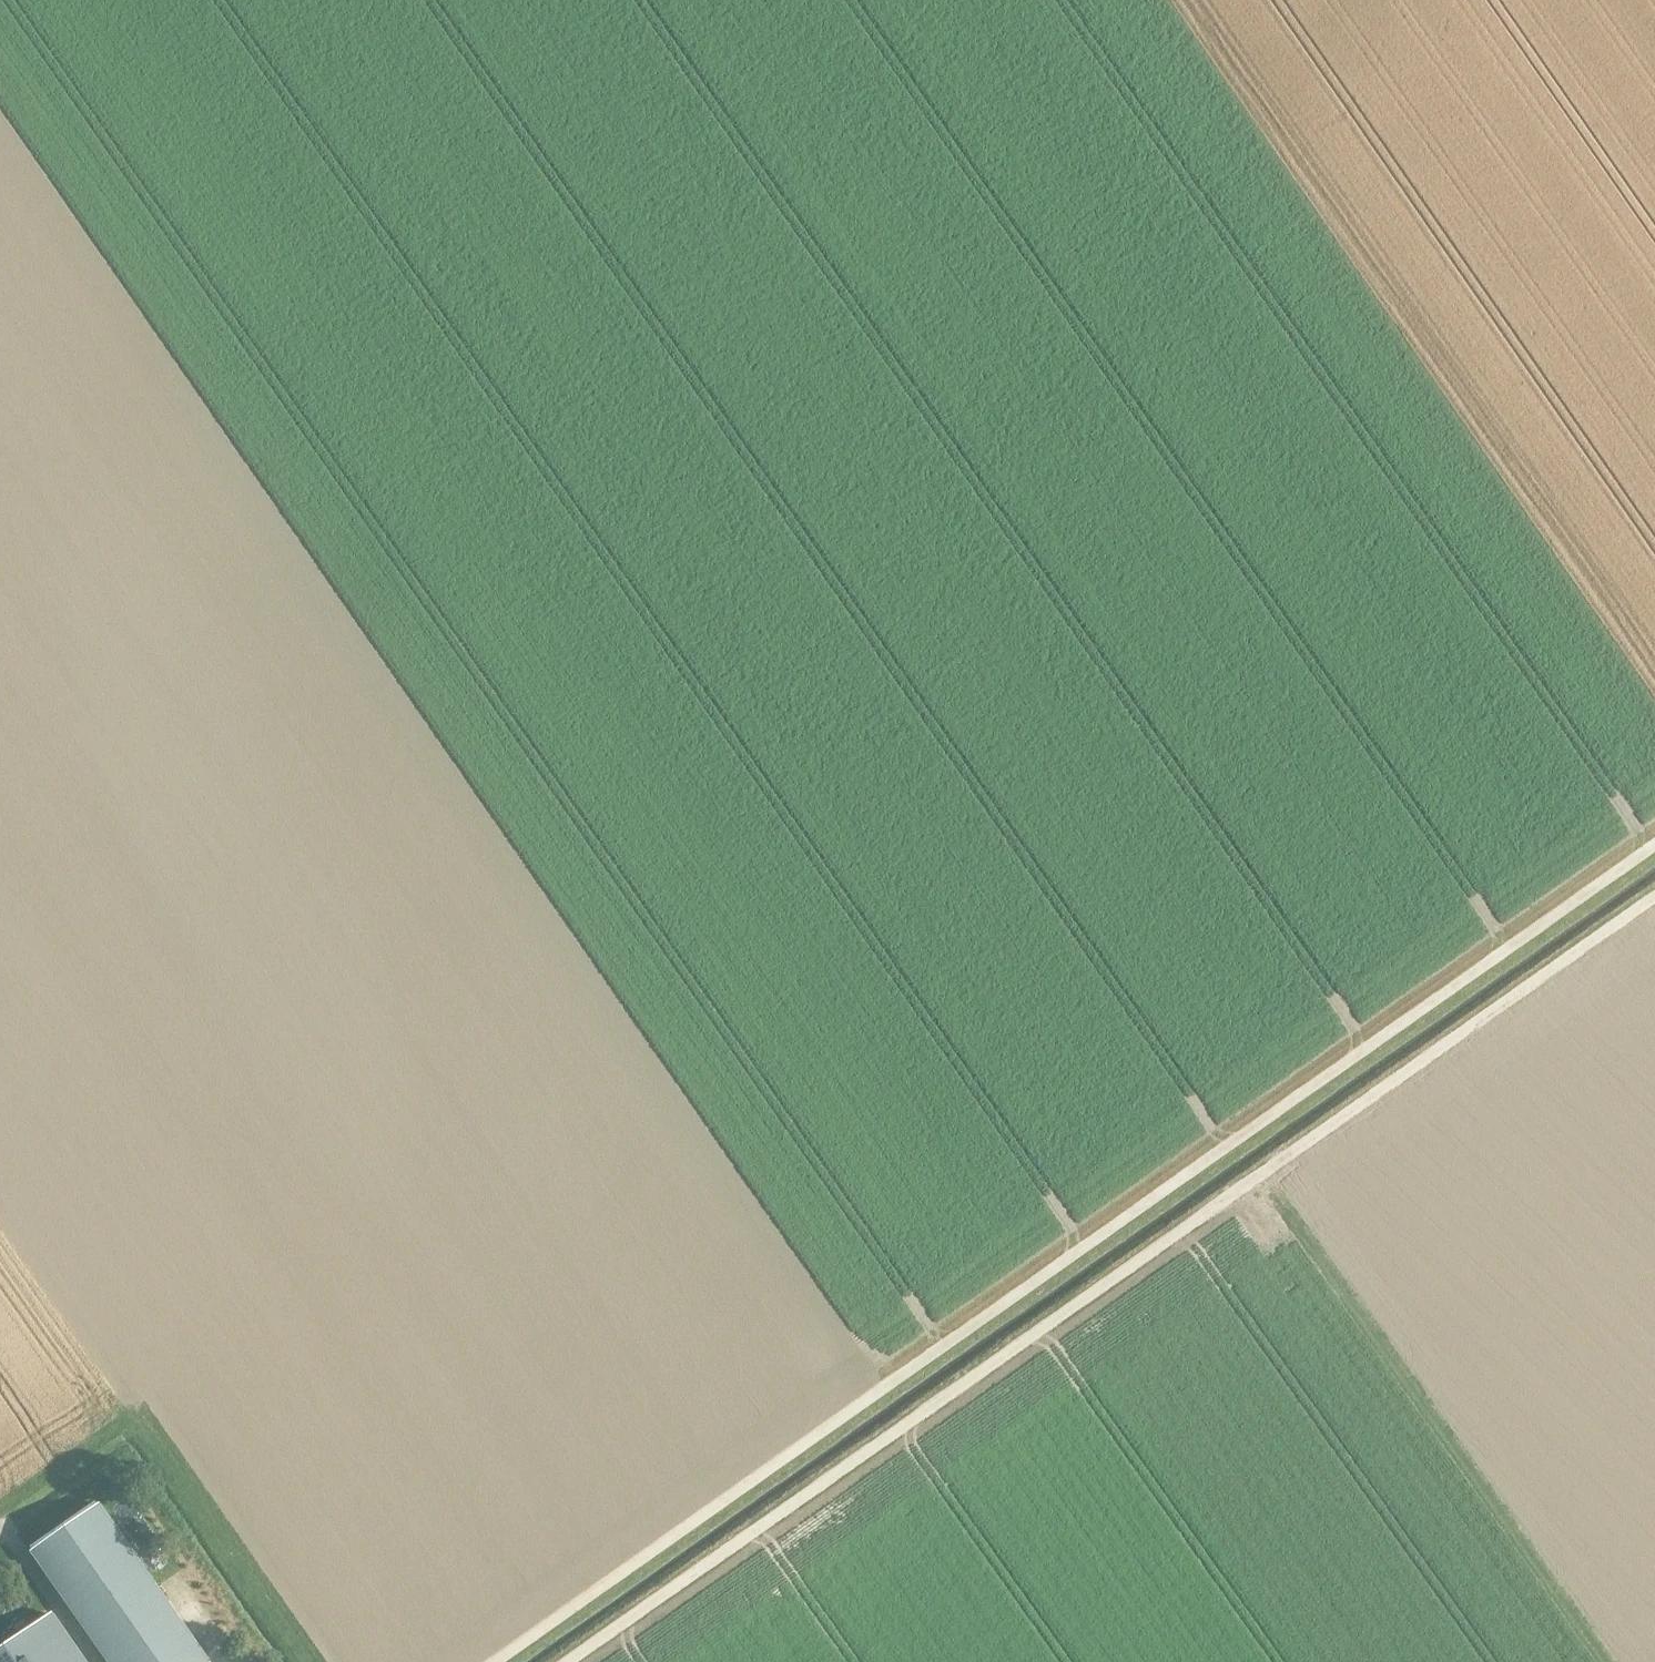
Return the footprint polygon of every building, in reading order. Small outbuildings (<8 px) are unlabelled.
[(124,1539),(100,1505),(33,1552),(57,1586),(110,1661),(210,1661),(124,1539)] [(50,1616),(0,1651),(0,1661),(82,1661),(50,1616)]
